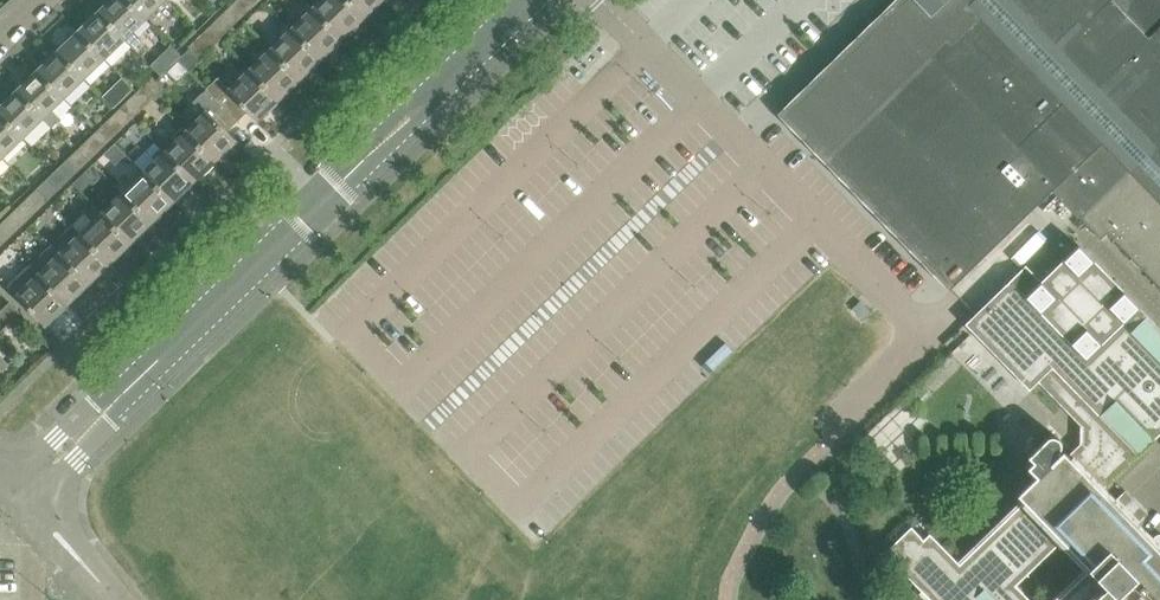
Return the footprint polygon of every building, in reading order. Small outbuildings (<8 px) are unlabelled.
[(146,19),(128,0),(111,0),(99,11),(126,39),(135,49),(143,41),(134,31),(146,19)] [(146,19),(166,0),(128,0),(146,19)] [(243,0),(238,0),(230,8),(240,19),(251,8),(243,0)] [(251,8),(260,0),(243,0),(251,8)] [(346,0),(322,0),(313,8),(343,40),(364,19),(346,0)] [(364,19),(384,0),(346,0),(364,19)] [(929,12),(917,0),(893,0),(778,112),(951,289),(1052,191),(1077,217),(1099,240),(1106,234),(1109,238),(1133,262),(1157,286),(1159,290),(1159,0),(942,0),(929,12)] [(343,40),(313,8),(309,3),(300,12),(304,17),(292,29),(322,60),(343,40)] [(240,19),(230,8),(219,18),(230,29),(240,19)] [(126,39),(99,11),(79,31),(106,58),(126,39)] [(230,29),(219,18),(208,28),(219,39),(230,29)] [(219,39),(208,28),(198,38),(209,49),(219,39)] [(322,60),(292,29),(271,49),(301,80),(322,60)] [(106,58),(79,31),(58,51),(84,79),(106,58)] [(209,49),(198,38),(187,48),(198,60),(209,49)] [(301,80),(271,49),(249,71),(279,102),(301,80)] [(84,79),(58,51),(37,71),(64,99),(84,79)] [(52,110),(64,99),(37,71),(17,91),(43,119),(53,128),(61,120),(52,110)] [(279,102),(249,71),(228,91),(218,80),(206,90),(237,122),(248,112),(258,122),(279,102)] [(165,88),(157,80),(153,76),(143,87),(154,99),(165,88)] [(154,99),(143,87),(132,97),(144,109),(154,99)] [(227,132),(237,122),(206,90),(195,102),(205,112),(186,131),(216,162),(237,142),(227,132)] [(17,91),(0,107),(0,116),(23,139),(43,119),(17,91)] [(144,109),(132,97),(121,107),(133,119),(144,109)] [(133,119),(121,107),(111,117),(122,129),(133,119)] [(0,116),(0,154),(4,157),(23,139),(0,116)] [(122,129),(111,117),(100,128),(112,140),(122,129)] [(112,140),(100,128),(90,138),(101,150),(112,140)] [(216,162),(186,131),(164,152),(194,183),(216,162)] [(101,150),(90,138),(79,148),(91,160),(101,150)] [(91,160),(79,148),(68,159),(80,171),(91,160)] [(194,183),(164,152),(144,172),(174,203),(194,183)] [(80,171),(68,159),(58,169),(69,181),(80,171)] [(69,181),(58,169),(47,179),(59,191),(69,181)] [(174,203),(144,172),(122,192),(152,224),(174,203)] [(59,191),(47,179),(37,189),(48,201),(59,191)] [(48,201),(37,189),(26,200),(38,212),(48,201)] [(152,224),(122,192),(102,212),(132,243),(152,224)] [(38,212),(26,200),(15,210),(27,222),(38,212)] [(132,243),(102,212),(94,204),(83,215),(91,223),(83,230),(75,222),(72,225),(111,264),(132,243)] [(27,222),(15,210),(5,220),(16,232),(27,222)] [(5,220),(0,225),(0,237),(6,242),(16,232),(5,220)] [(111,264),(72,225),(51,245),(89,284),(111,264)] [(89,284),(51,245),(30,266),(68,305),(89,284)] [(1158,534),(1155,535),(1149,541),(1136,528),(1150,515),(1125,489),(1111,502),(1101,492),(1159,435),(1159,329),(1079,245),(1041,281),(1026,266),(965,324),(1029,390),(1037,382),(1079,426),(1079,445),(1067,456),(1064,452),(1061,455),(1058,452),(1060,446),(1055,438),(1050,437),(1047,439),(1029,457),(1034,462),(1028,468),(1036,477),(1018,494),(1023,499),(956,564),(927,533),(922,538),(912,527),(891,547),(904,560),(898,566),(931,599),(1031,599),(1017,586),(1063,541),(1091,568),(1058,599),(1159,599),(1159,534),(1158,534)] [(68,305),(30,266),(8,287),(46,326),(68,305)] [(21,313),(11,302),(0,312),(0,315),(9,324),(21,313)] [(870,312),(860,303),(853,310),(863,320),(870,312)] [(20,335),(32,324),(21,313),(9,324),(20,335)] [(8,365),(0,356),(0,373),(8,365)]
